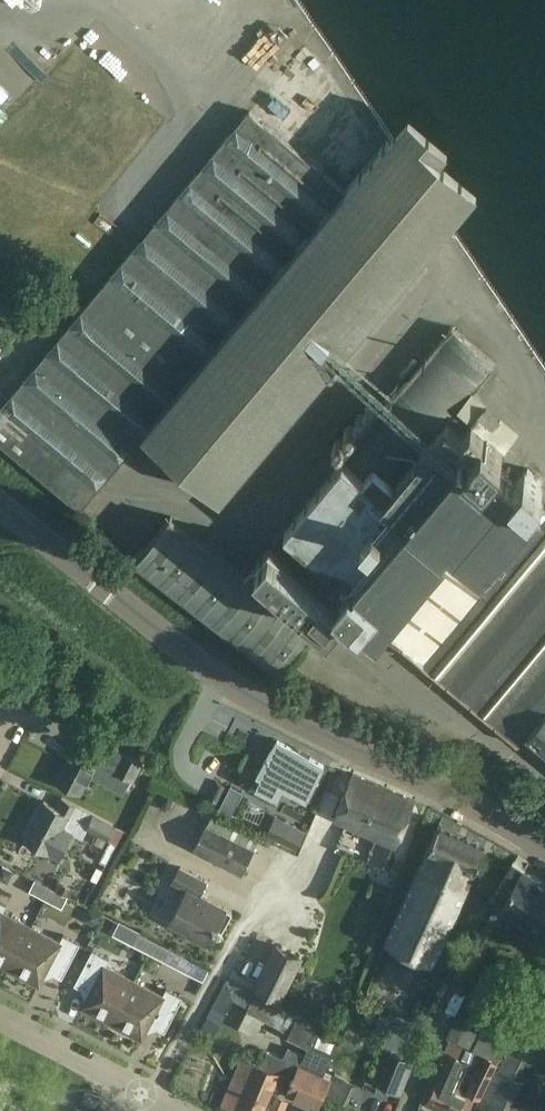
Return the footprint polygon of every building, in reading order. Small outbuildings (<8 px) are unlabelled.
[(25,9),(37,0),(18,0),(25,9)] [(239,50),(276,33),(268,16),(275,13),(269,0),(216,0),(239,50)] [(235,478),(478,188),(440,155),(449,144),(414,115),(384,150),(325,61),(308,47),(0,414),(0,440),(80,507),(144,430),(221,495),(235,478)] [(11,321),(0,306),(0,329),(11,321)] [(274,540),(317,576),(333,556),(351,571),(336,589),(342,594),(341,596),(362,614),(364,612),(423,662),(422,663),(519,744),(528,733),(544,747),(544,503),(533,493),(543,482),(529,470),(517,484),(508,477),(515,468),(498,455),(505,446),(458,407),(473,388),(495,362),(452,326),(288,523),(274,540)] [(279,671),(314,626),(329,620),(342,604),(270,542),(245,573),(171,516),(136,561),(279,671)] [(143,764),(93,737),(87,748),(75,741),(55,780),(82,794),(99,761),(119,772),(118,773),(134,781),(143,764)] [(307,797),(324,763),(278,740),(258,772),(262,774),(256,786),(279,798),(285,786),(307,797)] [(353,773),(344,793),(335,816),(377,834),(371,847),(389,855),(395,841),(397,842),(415,800),(353,773)] [(231,785),(219,808),(231,815),(243,791),(231,785)] [(24,839),(60,858),(73,833),(82,839),(88,828),(118,844),(126,830),(62,796),(56,807),(44,801),(24,839)] [(261,834),(215,811),(208,824),(207,824),(195,848),(243,872),(255,848),(254,847),(261,834)] [(275,815),(266,832),(297,847),(306,831),(275,815)] [(439,826),(429,846),(386,941),(432,962),(485,847),(439,826)] [(513,862),(504,876),(491,896),(522,916),(544,881),(513,862)] [(0,869),(0,879),(8,883),(14,871),(2,865),(0,869)] [(188,933),(187,935),(206,945),(216,927),(223,930),(233,912),(200,894),(207,881),(181,867),(174,881),(188,889),(170,923),(188,933)] [(59,880),(54,889),(70,897),(74,888),(59,880)] [(46,898),(51,888),(38,881),(32,891),(46,898)] [(522,916),(544,930),(544,882),(544,881),(522,916)] [(51,888),(46,898),(59,905),(65,895),(51,888)] [(484,902),(475,898),(466,918),(475,922),(484,902)] [(31,926),(3,911),(6,904),(0,901),(0,963),(9,968),(31,926)] [(90,907),(83,920),(96,926),(103,914),(90,907)] [(31,926),(9,968),(40,984),(47,970),(62,978),(80,943),(63,934),(60,941),(31,926)] [(133,944),(149,952),(154,941),(139,933),(133,944)] [(154,941),(149,952),(166,962),(172,950),(154,941)] [(304,959),(292,953),(272,942),(252,982),(283,998),(304,959)] [(483,951),(465,942),(455,962),(474,971),(483,951)] [(113,1022),(134,980),(105,965),(109,958),(92,949),(75,984),(89,992),(82,1006),(113,1022)] [(212,1005),(226,1013),(234,999),(249,1006),(247,1011),(268,1021),(289,1032),(309,1041),(303,1054),(288,1048),(284,1058),(267,1051),(261,1065),(242,1057),(222,1103),(241,1110),(263,1110),(273,1086),(318,1106),(319,1106),(325,1093),(348,1104),(349,1102),(357,1084),(325,1070),(327,1064),(341,1037),(318,1027),(318,1025),(297,1016),(255,994),(256,992),(226,978),(212,1005)] [(134,980),(113,1022),(143,1038),(150,1024),(165,1031),(183,997),(166,988),(162,995),(134,980)] [(490,1011),(480,1032),(452,1021),(447,1035),(474,1045),(473,1047),(484,1053),(500,1060),(516,1024),(490,1011)] [(208,1016),(198,1033),(210,1040),(220,1023),(208,1016)] [(422,1100),(427,1102),(427,1103),(442,1110),(467,1110),(472,1101),(474,1096),(453,1086),(463,1059),(464,1059),(461,1058),(458,1056),(463,1045),(450,1039),(436,1069),(422,1100)] [(478,1106),(492,1110),(511,1110),(513,1107),(518,1096),(525,1082),(518,1079),(531,1050),(519,1044),(513,1041),(511,1040),(501,1061),(500,1060),(482,1099),(478,1106)] [(391,1050),(378,1084),(401,1094),(408,1077),(415,1060),(391,1050)] [(484,1053),(466,1091),(482,1099),(494,1071),(496,1067),(500,1060),(484,1053)] [(21,1094),(11,1090),(7,1100),(17,1105),(21,1094)]
